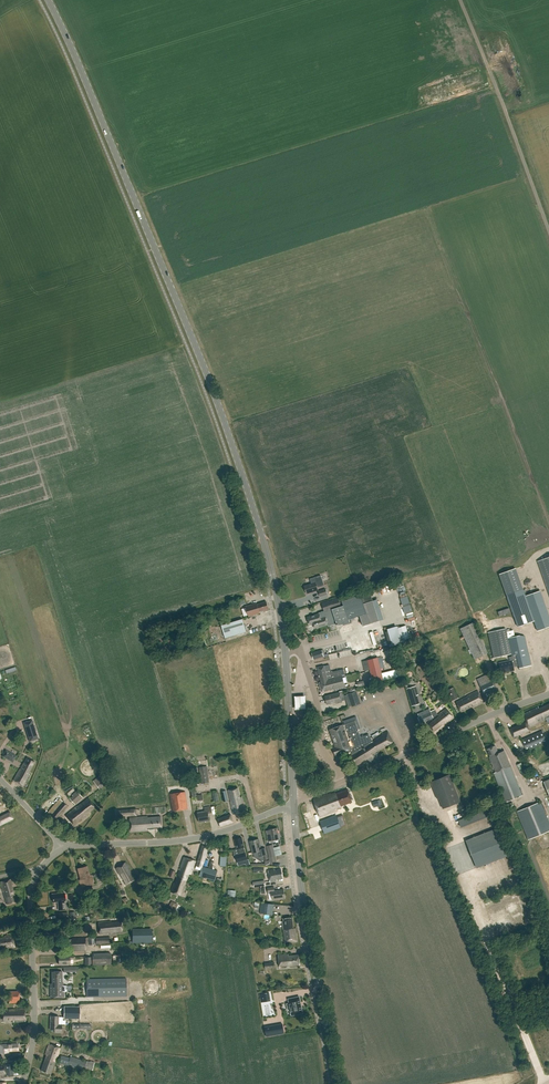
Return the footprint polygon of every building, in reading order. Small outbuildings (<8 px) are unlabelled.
[(537,561),(548,595),(548,557),(537,561)] [(538,631),(523,589),(515,568),(499,574),(506,595),(518,627),(534,621),(537,631),(538,631)] [(318,591),(315,583),(304,587),(306,595),(318,591)] [(523,589),(538,631),(548,627),(548,616),(540,590),(526,596),(523,589)] [(368,593),(342,601),(343,606),(341,606),(338,598),(321,603),(324,613),(327,612),(332,611),(337,626),(350,622),(349,619),(361,615),(363,623),(375,620),(370,601),(373,601),(371,595),(369,595),(368,593)] [(268,610),(266,602),(257,605),(252,607),(246,609),(248,616),(259,612),(259,613),(268,610)] [(329,618),(327,612),(324,613),(308,618),(310,625),(314,624),(315,629),(328,625),(326,619),(329,618)] [(246,632),(242,619),(221,625),(225,638),(246,632)] [(473,622),(460,628),(475,659),(487,653),(473,622)] [(398,626),(388,629),(392,642),(402,640),(398,626)] [(377,640),(387,637),(385,631),(382,633),(380,629),(376,631),(377,633),(375,634),(377,640)] [(508,639),(506,629),(488,633),(494,659),(511,655),(512,658),(509,658),(510,662),(499,664),(501,674),(514,671),(513,668),(519,666),(520,668),(531,666),(525,636),(520,636),(508,639)] [(324,656),(322,650),(311,653),(313,660),(324,656)] [(378,658),(368,661),(374,682),(383,680),(378,658)] [(324,667),(318,668),(322,682),(321,683),(324,692),(335,689),(335,691),(345,688),(342,675),(333,678),(329,666),(324,667)] [(496,688),(489,673),(477,679),(483,694),(496,688)] [(416,686),(408,688),(413,706),(421,704),(416,686)] [(446,691),(451,701),(457,698),(452,688),(446,691)] [(325,697),(327,705),(335,703),(336,705),(342,703),(340,698),(344,697),(343,691),(325,696),(325,697)] [(360,704),(356,691),(347,693),(351,707),(360,704)] [(483,703),(477,691),(468,696),(456,703),(461,712),(472,706),(473,708),(483,703)] [(17,723),(32,719),(29,708),(16,711),(14,700),(16,700),(15,696),(11,697),(17,723)] [(297,699),(295,702),(295,708),(298,711),(307,710),(306,699),(302,699),(302,697),(301,697),(301,699),(297,699)] [(539,709),(538,707),(523,714),(529,726),(544,719),(543,718),(548,715),(548,704),(539,709)] [(430,712),(429,709),(418,714),(419,717),(418,717),(421,724),(430,720),(431,721),(427,724),(435,734),(445,726),(444,725),(453,718),(446,709),(438,716),(437,716),(432,720),(432,719),(435,716),(432,711),(430,712)] [(356,716),(350,718),(356,740),(355,741),(359,748),(351,754),(350,755),(356,766),(372,757),(371,756),(377,751),(373,742),(373,741),(368,734),(360,737),(358,730),(360,729),(356,716)] [(356,740),(350,718),(343,721),(345,725),(343,726),(329,730),(335,747),(333,748),(336,756),(346,753),(347,756),(351,754),(359,748),(355,741),(356,740)] [(32,720),(24,723),(29,741),(38,738),(32,720)] [(514,737),(529,731),(525,722),(510,728),(514,737)] [(541,730),(521,739),(526,751),(546,742),(541,730)] [(373,742),(373,741),(373,742),(377,751),(379,750),(393,742),(387,731),(378,737),(379,738),(373,742)] [(498,753),(495,746),(487,750),(490,757),(489,757),(493,767),(496,773),(494,774),(505,803),(522,797),(519,789),(511,766),(504,750),(498,753)] [(16,756),(6,750),(2,756),(13,762),(16,756)] [(35,763),(27,759),(21,770),(20,770),(14,781),(23,786),(30,774),(29,773),(35,763)] [(209,783),(207,766),(199,767),(201,784),(209,783)] [(108,783),(102,775),(93,781),(99,789),(108,783)] [(450,775),(431,783),(433,788),(435,794),(440,792),(446,807),(460,801),(450,775)] [(239,797),(237,788),(228,791),(230,802),(233,815),(245,812),(241,799),(239,797)] [(352,801),(348,790),(336,795),(335,793),(331,795),(331,794),(314,800),(320,817),(338,810),(337,809),(341,808),(340,806),(352,801)] [(81,795),(77,791),(69,798),(73,803),(81,795)] [(187,809),(185,792),(170,794),(172,811),(187,809)] [(68,806),(59,798),(45,815),(54,823),(68,806)] [(96,807),(89,799),(78,807),(66,816),(75,827),(88,816),(87,815),(96,807)] [(540,801),(516,811),(528,840),(548,831),(548,822),(540,801)] [(137,816),(136,808),(118,810),(119,817),(137,816)] [(211,814),(210,808),(203,809),(204,813),(198,814),(200,824),(209,822),(208,815),(211,814)] [(491,810),(459,819),(461,827),(480,821),(478,818),(484,816),(484,818),(493,816),(491,810)] [(9,812),(0,816),(0,825),(13,819),(9,812)] [(234,822),(231,814),(217,819),(220,827),(234,822)] [(160,817),(160,815),(158,816),(158,818),(148,818),(148,817),(130,818),(131,833),(147,831),(147,830),(162,828),(161,817),(160,817)] [(341,827),(337,817),(320,823),(324,833),(341,827)] [(509,855),(498,827),(465,840),(476,868),(509,855)] [(279,840),(277,828),(269,830),(269,831),(267,831),(268,841),(279,840)] [(244,848),(242,838),(235,840),(237,849),(239,855),(235,856),(237,862),(246,860),(243,848),(244,848)] [(259,857),(260,861),(268,859),(267,855),(266,849),(262,850),(259,839),(250,842),(253,853),(258,851),(259,857)] [(277,861),(275,856),(273,844),(266,846),(270,863),(277,861)] [(202,845),(200,851),(196,866),(202,868),(203,863),(207,864),(210,854),(207,853),(209,847),(202,845)] [(274,848),(275,856),(282,854),(280,846),(274,848)] [(184,857),(177,877),(179,878),(180,877),(183,878),(183,880),(186,881),(189,874),(191,875),(196,862),(184,857)] [(130,869),(126,862),(115,868),(119,874),(120,873),(126,884),(134,879),(129,870),(130,869)] [(217,870),(203,866),(200,876),(214,881),(217,870)] [(89,875),(87,867),(77,869),(80,879),(78,880),(80,887),(94,884),(92,875),(89,875)] [(283,878),(281,869),(274,870),(274,869),(268,871),(271,882),(277,881),(276,879),(283,878)] [(179,878),(177,877),(175,882),(174,882),(170,892),(182,896),(186,886),(185,886),(186,881),(183,880),(183,878),(180,877),(179,878)] [(13,886),(12,880),(0,883),(6,905),(16,902),(11,886),(13,886)] [(274,891),(274,888),(267,889),(268,893),(272,893),(273,900),(285,899),(283,890),(274,891)] [(65,909),(63,893),(52,894),(52,902),(57,902),(58,910),(65,909)] [(261,902),(254,901),(254,906),(260,906),(260,913),(272,914),(273,904),(261,903),(261,902)] [(293,929),(292,918),(284,919),(284,921),(282,921),(283,928),(285,943),(297,942),(295,929),(294,929),(293,929)] [(111,922),(111,921),(98,922),(99,934),(111,933),(111,932),(122,931),(121,921),(111,922)] [(152,943),(152,928),(132,928),(132,943),(152,943)] [(13,935),(4,936),(4,938),(0,938),(0,948),(7,947),(7,949),(14,948),(13,935)] [(95,945),(95,937),(72,939),(72,940),(65,940),(65,950),(72,949),(72,951),(86,950),(86,945),(95,945)] [(111,964),(111,955),(92,955),(92,965),(111,964)] [(288,956),(288,955),(278,956),(279,968),(287,967),(287,965),(299,964),(298,955),(288,956)] [(73,960),(73,957),(59,957),(59,965),(70,965),(70,960),(73,960)] [(62,971),(52,971),(52,984),(50,984),(50,997),(64,997),(64,992),(67,992),(66,985),(64,986),(64,983),(62,983),(62,971)] [(126,996),(126,978),(85,979),(85,981),(69,981),(69,997),(126,996)] [(19,1003),(19,991),(9,991),(9,1003),(19,1003)] [(262,1002),(264,1017),(276,1016),(273,991),(270,991),(271,1001),(262,1002)] [(292,1015),(302,1013),(299,997),(288,999),(289,1003),(286,1003),(287,1010),(290,1009),(292,1015)] [(80,1006),(64,1006),(63,1018),(79,1019),(80,1006)] [(25,1010),(13,1009),(13,1011),(3,1011),(3,1020),(13,1021),(13,1023),(25,1023),(25,1010)] [(59,1016),(51,1016),(50,1030),(54,1030),(54,1033),(61,1033),(62,1024),(58,1024),(59,1016)] [(283,1023),(265,1026),(264,1027),(266,1037),(285,1033),(283,1023)] [(79,1035),(87,1035),(87,1029),(91,1029),(91,1025),(75,1025),(75,1032),(79,1032),(79,1035)] [(18,1051),(18,1044),(0,1045),(0,1053),(8,1053),(7,1051),(18,1051)] [(60,1049),(49,1045),(45,1055),(46,1055),(41,1070),(50,1074),(56,1059),(60,1049)] [(70,1057),(61,1054),(59,1063),(91,1073),(94,1063),(70,1055),(70,1057)] [(13,1065),(0,1067),(0,1075),(4,1074),(5,1076),(13,1074),(12,1068),(14,1067),(13,1065)]
